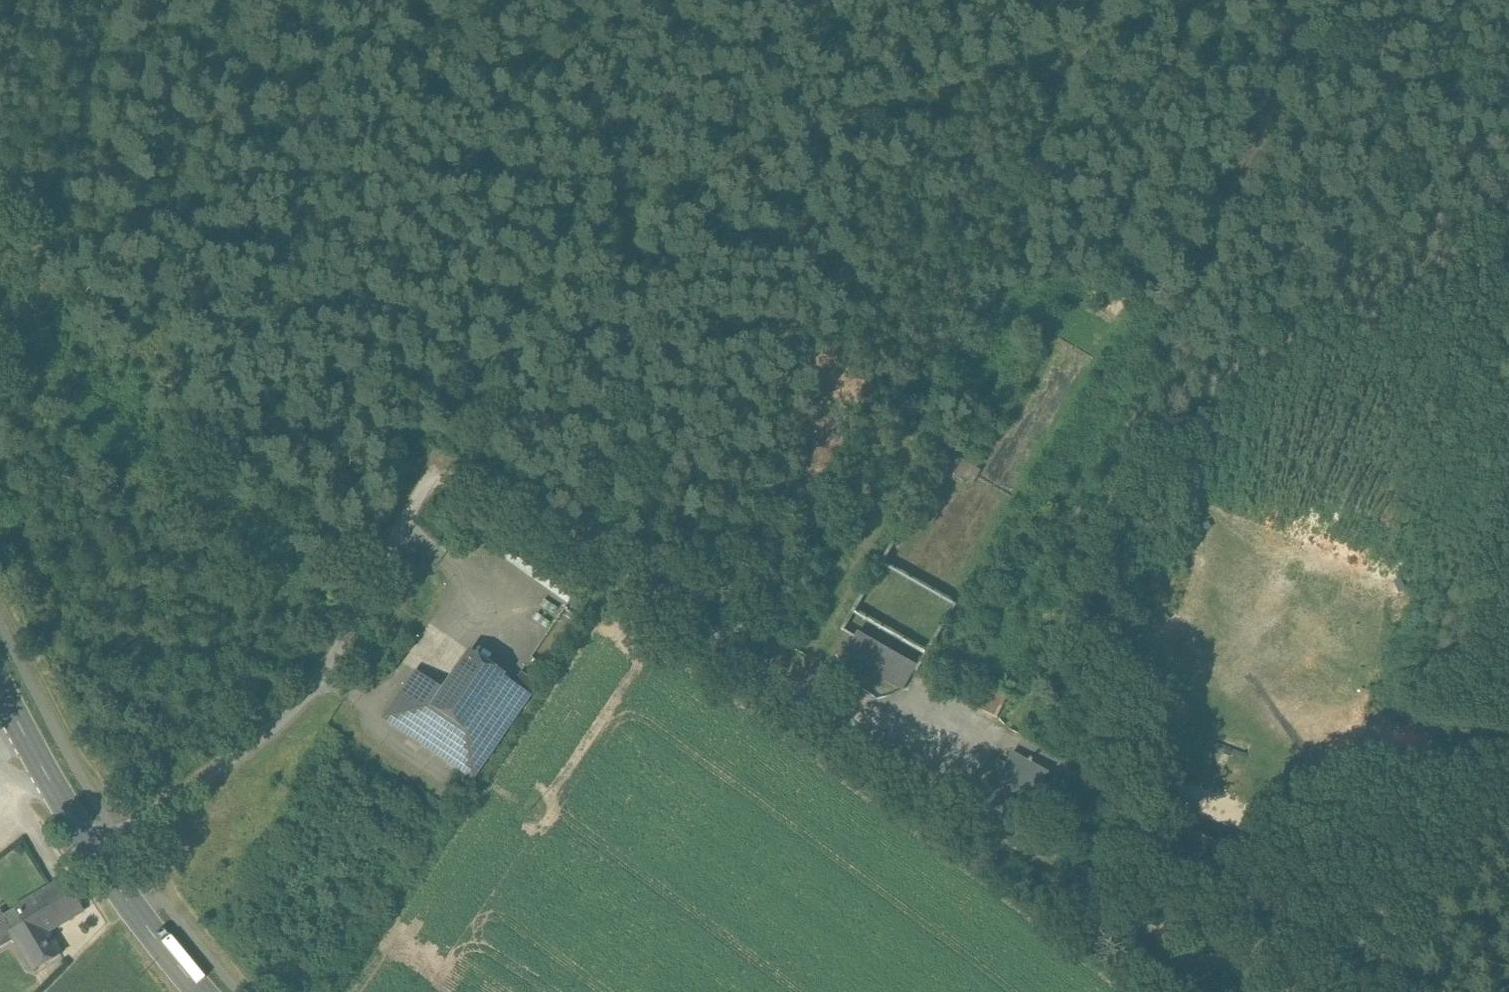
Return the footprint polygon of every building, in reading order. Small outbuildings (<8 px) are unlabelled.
[(915,669),(856,635),(842,661),(858,670),(861,665),(903,690),(915,669)] [(471,653),(445,692),(417,673),(386,720),(474,780),(531,697),(503,678),(505,676),(471,653)] [(1008,698),(987,687),(977,708),(998,719),(1008,698)] [(1012,752),(986,800),(988,801),(982,811),(1020,832),(1029,814),(1026,812),(1048,772),(1012,752)] [(1029,814),(1020,832),(1028,836),(1038,819),(1029,814)] [(4,916),(4,917),(13,932),(24,925),(24,924),(25,924),(35,940),(48,933),(84,912),(65,881),(4,916)] [(0,912),(0,950),(16,941),(16,940),(17,939),(13,932),(4,917),(4,916),(1,912),(0,912)] [(48,933),(35,940),(25,924),(24,924),(24,925),(13,932),(17,939),(16,940),(16,941),(25,956),(33,958),(40,969),(62,956),(48,933)]
